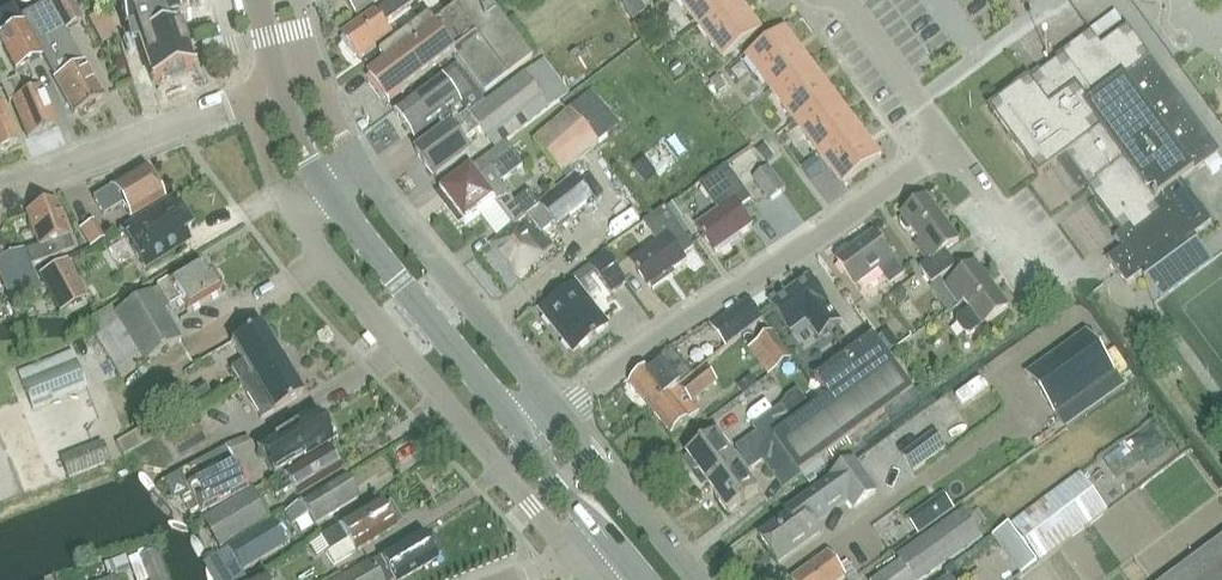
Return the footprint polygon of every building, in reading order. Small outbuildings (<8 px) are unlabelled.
[(21,16),(55,78),(54,78),(74,114),(83,109),(84,111),(88,113),(95,109),(95,104),(94,103),(104,98),(84,62),(83,62),(65,31),(84,20),(73,0),(49,0),(21,16)] [(193,68),(178,25),(166,29),(162,18),(179,14),(175,0),(116,0),(123,28),(126,27),(130,43),(138,41),(152,82),(161,79),(161,82),(185,74),(184,71),(193,68)] [(414,3),(412,0),(393,0),(343,36),(350,46),(347,48),(354,58),(357,56),(359,59),(391,37),(383,25),(414,3)] [(380,0),(344,0),(357,17),(380,0)] [(533,56),(491,0),(465,0),(434,23),(429,17),(380,55),(386,63),(369,77),(389,103),(455,53),(485,92),(533,56)] [(700,26),(734,0),(680,0),(700,26)] [(736,0),(734,0),(700,26),(723,57),(759,30),(736,0)] [(95,9),(103,30),(119,24),(110,3),(95,9)] [(23,22),(0,34),(0,40),(15,69),(41,56),(23,22)] [(1128,27),(1101,46),(1194,172),(1220,153),(1150,59),(1151,58),(1128,27)] [(772,90),(808,63),(784,32),(748,58),(772,90)] [(1030,78),(989,108),(1039,176),(1065,157),(1096,199),(1121,232),(1117,235),(1115,237),(1121,245),(1173,206),(1164,194),(1181,182),(1194,172),(1101,46),(1091,33),(1057,58),(1058,60),(1031,80),(1030,78)] [(495,150),(569,94),(543,59),(469,115),(468,114),(451,127),(416,153),(436,180),(471,154),(462,143),(480,130),(495,150)] [(832,94),(808,63),(772,90),(796,121),(832,94)] [(486,101),(463,73),(457,65),(394,111),(416,140),(462,104),(470,114),(486,101)] [(27,138),(57,126),(41,88),(25,95),(18,79),(1,86),(8,103),(12,102),(27,138)] [(570,110),(534,142),(565,173),(620,124),(591,91),(570,110)] [(855,126),(832,94),(796,121),(819,153),(855,126)] [(0,150),(6,152),(10,146),(19,142),(4,107),(0,108),(0,150)] [(855,126),(819,153),(843,184),(879,157),(855,126)] [(472,169),(441,192),(455,210),(451,213),(460,225),(464,222),(466,225),(493,205),(513,229),(541,206),(539,204),(538,205),(528,192),(515,202),(501,184),(525,166),(514,152),(479,178),(472,169)] [(751,201),(726,166),(699,185),(718,212),(697,227),(715,252),(716,252),(721,254),(730,247),(730,242),(752,226),(740,210),(751,201)] [(770,201),(786,189),(768,166),(753,178),(770,201)] [(147,170),(142,169),(93,199),(103,216),(122,204),(131,219),(164,199),(147,170)] [(513,229),(492,246),(517,277),(555,247),(544,233),(555,224),(558,227),(593,198),(575,176),(539,204),(541,206),(513,229)] [(1212,223),(1181,182),(1164,194),(1173,206),(1121,245),(1120,245),(1123,249),(1108,260),(1127,286),(1142,275),(1145,278),(1197,240),(1194,236),(1212,223)] [(901,216),(903,219),(901,221),(900,223),(906,231),(909,232),(911,230),(920,241),(915,245),(928,262),(920,268),(932,285),(956,267),(945,251),(959,241),(927,198),(901,216)] [(173,201),(122,232),(144,268),(188,241),(183,233),(190,228),(173,201)] [(39,248),(25,253),(24,250),(0,261),(0,274),(12,302),(41,290),(30,265),(55,256),(56,257),(74,251),(56,203),(43,208),(41,205),(30,209),(31,212),(27,214),(39,248)] [(80,216),(90,234),(105,226),(96,208),(80,216)] [(649,288),(650,286),(653,290),(668,280),(665,276),(687,260),(685,256),(694,249),(665,208),(643,224),(657,243),(631,262),(649,288)] [(837,258),(838,260),(837,261),(857,288),(880,271),(890,285),(904,275),(873,234),(851,251),(849,248),(846,248),(837,255),(837,258)] [(612,294),(626,283),(605,254),(590,265),(612,294)] [(218,276),(211,276),(210,274),(209,274),(201,262),(158,288),(169,306),(179,300),(187,312),(221,292),(220,289),(223,284),(218,276)] [(976,264),(946,287),(945,287),(940,280),(930,287),(947,310),(957,302),(959,305),(964,301),(970,309),(957,318),(957,324),(965,335),(972,335),(983,326),(1008,308),(976,264)] [(783,292),(770,301),(773,305),(772,306),(791,332),(806,321),(814,332),(819,339),(841,323),(808,279),(786,296),(783,292)] [(573,353),(608,325),(576,284),(540,312),(573,353)] [(151,292),(114,314),(109,307),(85,322),(121,378),(144,364),(181,341),(151,292)] [(747,300),(712,327),(711,328),(726,347),(762,318),(747,300)] [(252,377),(281,360),(260,325),(231,342),(243,361),(230,368),(240,384),(252,377)] [(774,332),(759,344),(780,370),(795,358),(774,332)] [(1086,335),(1028,375),(1055,411),(1112,371),(1086,335)] [(813,410),(774,438),(787,456),(801,475),(914,393),(874,338),(816,380),(830,398),(813,410)] [(652,410),(679,388),(678,387),(693,375),(671,349),(630,383),(652,410)] [(303,396),(281,360),(252,377),(240,384),(261,420),(303,396)] [(32,411),(86,389),(76,361),(21,383),(32,411)] [(680,390),(679,388),(652,410),(672,435),(699,413),(691,403),(717,381),(707,369),(680,390)] [(774,438),(813,410),(798,390),(788,398),(781,408),(753,428),(757,434),(736,449),(739,453),(733,458),(717,435),(687,457),(688,458),(685,463),(691,471),(696,470),(708,486),(755,452),(754,452),(773,437),(774,438)] [(205,442),(190,416),(163,432),(179,458),(205,442)] [(315,416),(257,450),(273,477),(331,442),(329,440),(333,438),(334,434),(328,424),(324,423),(320,425),(315,416)] [(913,472),(944,449),(934,434),(902,457),(913,472)] [(762,462),(762,463),(768,471),(787,456),(774,438),(773,437),(754,452),(755,452),(762,462)] [(102,442),(61,458),(69,477),(109,461),(102,442)] [(297,498),(340,472),(326,448),(269,483),(277,496),(291,488),(297,498)] [(248,489),(233,462),(225,449),(179,473),(201,514),(248,489)] [(751,471),(762,463),(762,462),(755,452),(708,486),(729,515),(758,493),(741,471),(747,466),(751,471)] [(876,492),(854,463),(810,495),(786,512),(788,515),(759,536),(779,563),(820,533),(810,520),(839,499),(848,500),(854,508),(876,492)] [(1080,475),(1011,526),(1038,562),(1107,511),(1080,475)] [(314,526),(357,500),(343,477),(295,506),(303,520),(309,517),(314,526)] [(220,548),(269,519),(251,490),(202,519),(220,548)] [(942,517),(953,509),(946,498),(934,506),(942,517)] [(379,501),(320,537),(329,552),(327,553),(334,566),(356,554),(355,552),(396,528),(392,521),(399,517),(391,504),(384,508),(379,501)] [(983,538),(964,510),(898,556),(901,561),(874,579),(923,579),(983,538)] [(272,521),(226,548),(241,572),(286,545),(272,521)] [(380,557),(371,563),(369,560),(336,579),(402,579),(436,560),(435,557),(440,554),(441,549),(435,539),(430,537),(424,540),(420,533),(380,557)] [(1170,579),(1221,579),(1221,541),(1170,579)] [(138,556),(147,579),(165,579),(154,551),(138,556)] [(845,577),(828,554),(792,579),(842,579),(845,577)] [(92,570),(95,577),(88,579),(114,579),(108,563),(92,570)]
